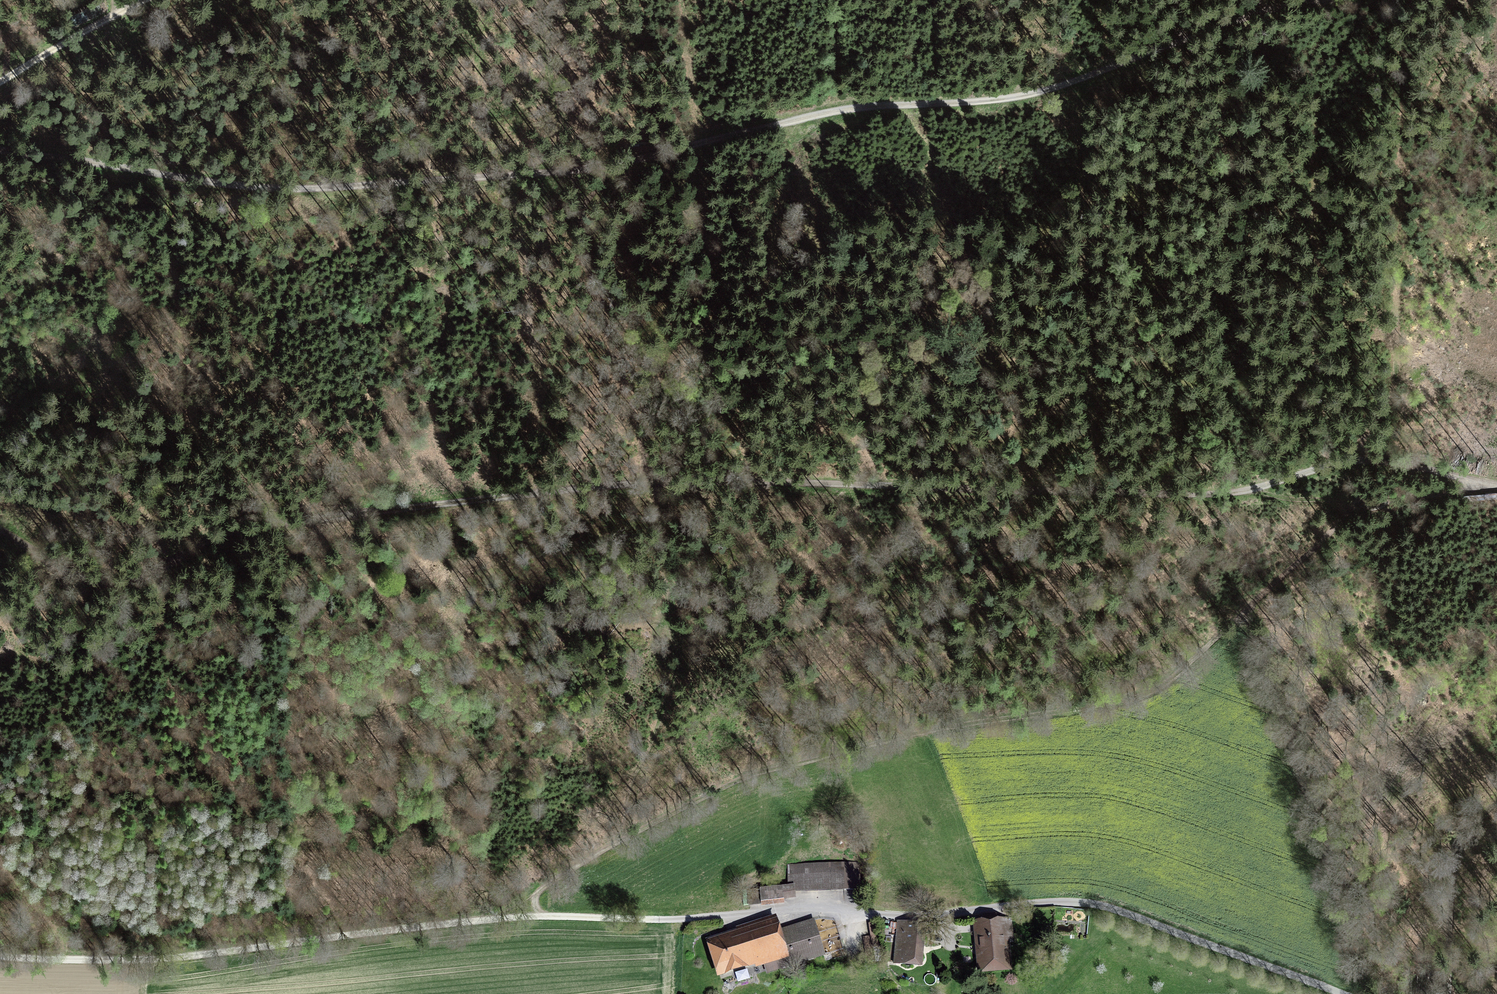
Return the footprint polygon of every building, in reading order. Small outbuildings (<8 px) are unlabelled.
[(844,888),(845,873),(845,864),(792,867),(791,884),(750,890),(750,906),(795,893),(844,888)] [(845,873),(844,888),(861,890),(860,874),(845,873)] [(715,941),(727,979),(767,967),(771,978),(834,958),(822,919),(791,929),(787,918),(715,941)] [(1021,972),(1015,919),(978,923),(984,976),(1021,972)] [(925,923),(895,922),(894,965),(924,966),(925,923)]
